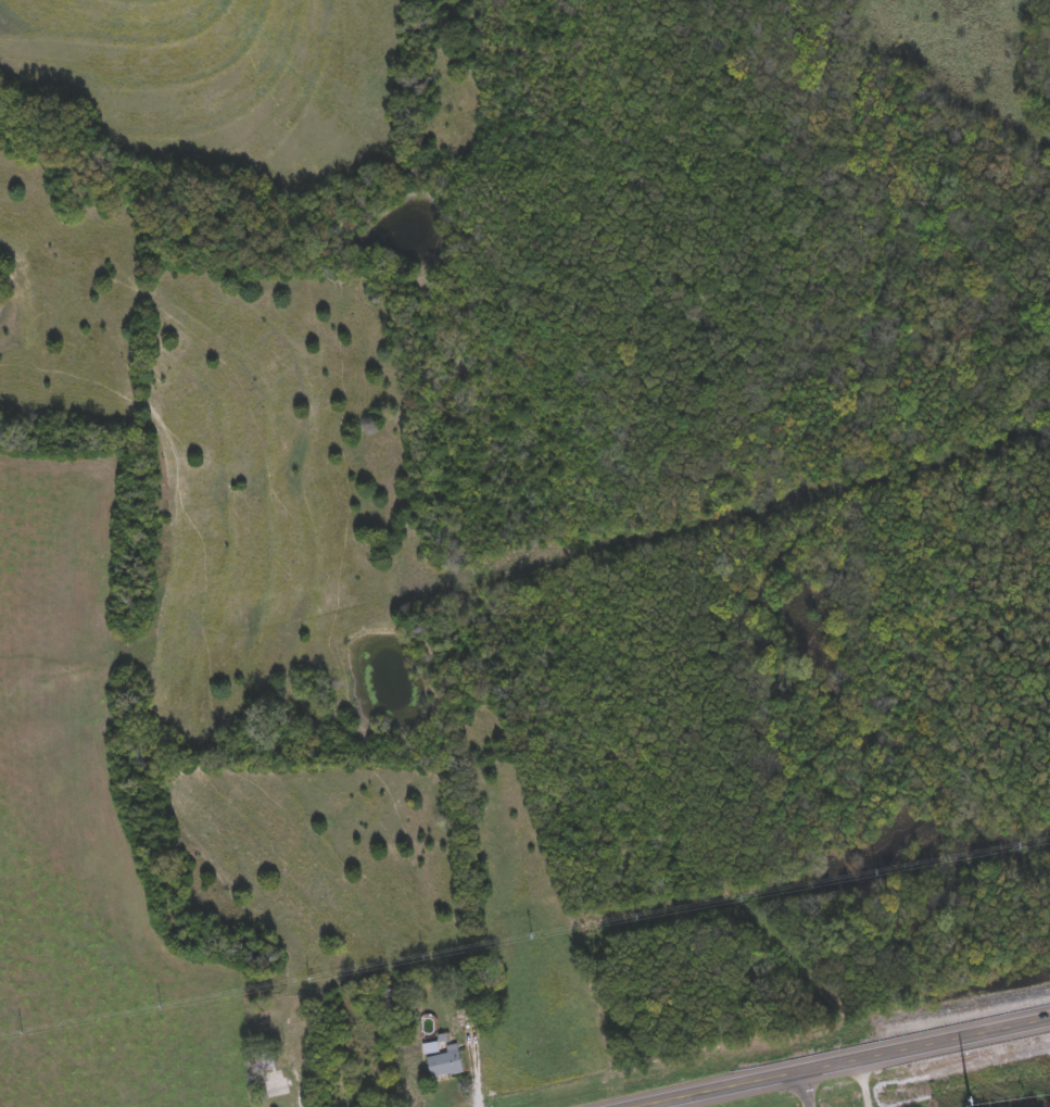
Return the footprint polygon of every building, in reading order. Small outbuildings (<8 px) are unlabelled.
[(445,1047),(457,1044),(463,1071),(429,1078),(426,1057),(446,1053),(445,1047)] [(283,1073),(292,1106),(270,1106),(263,1079),(283,1073)]
